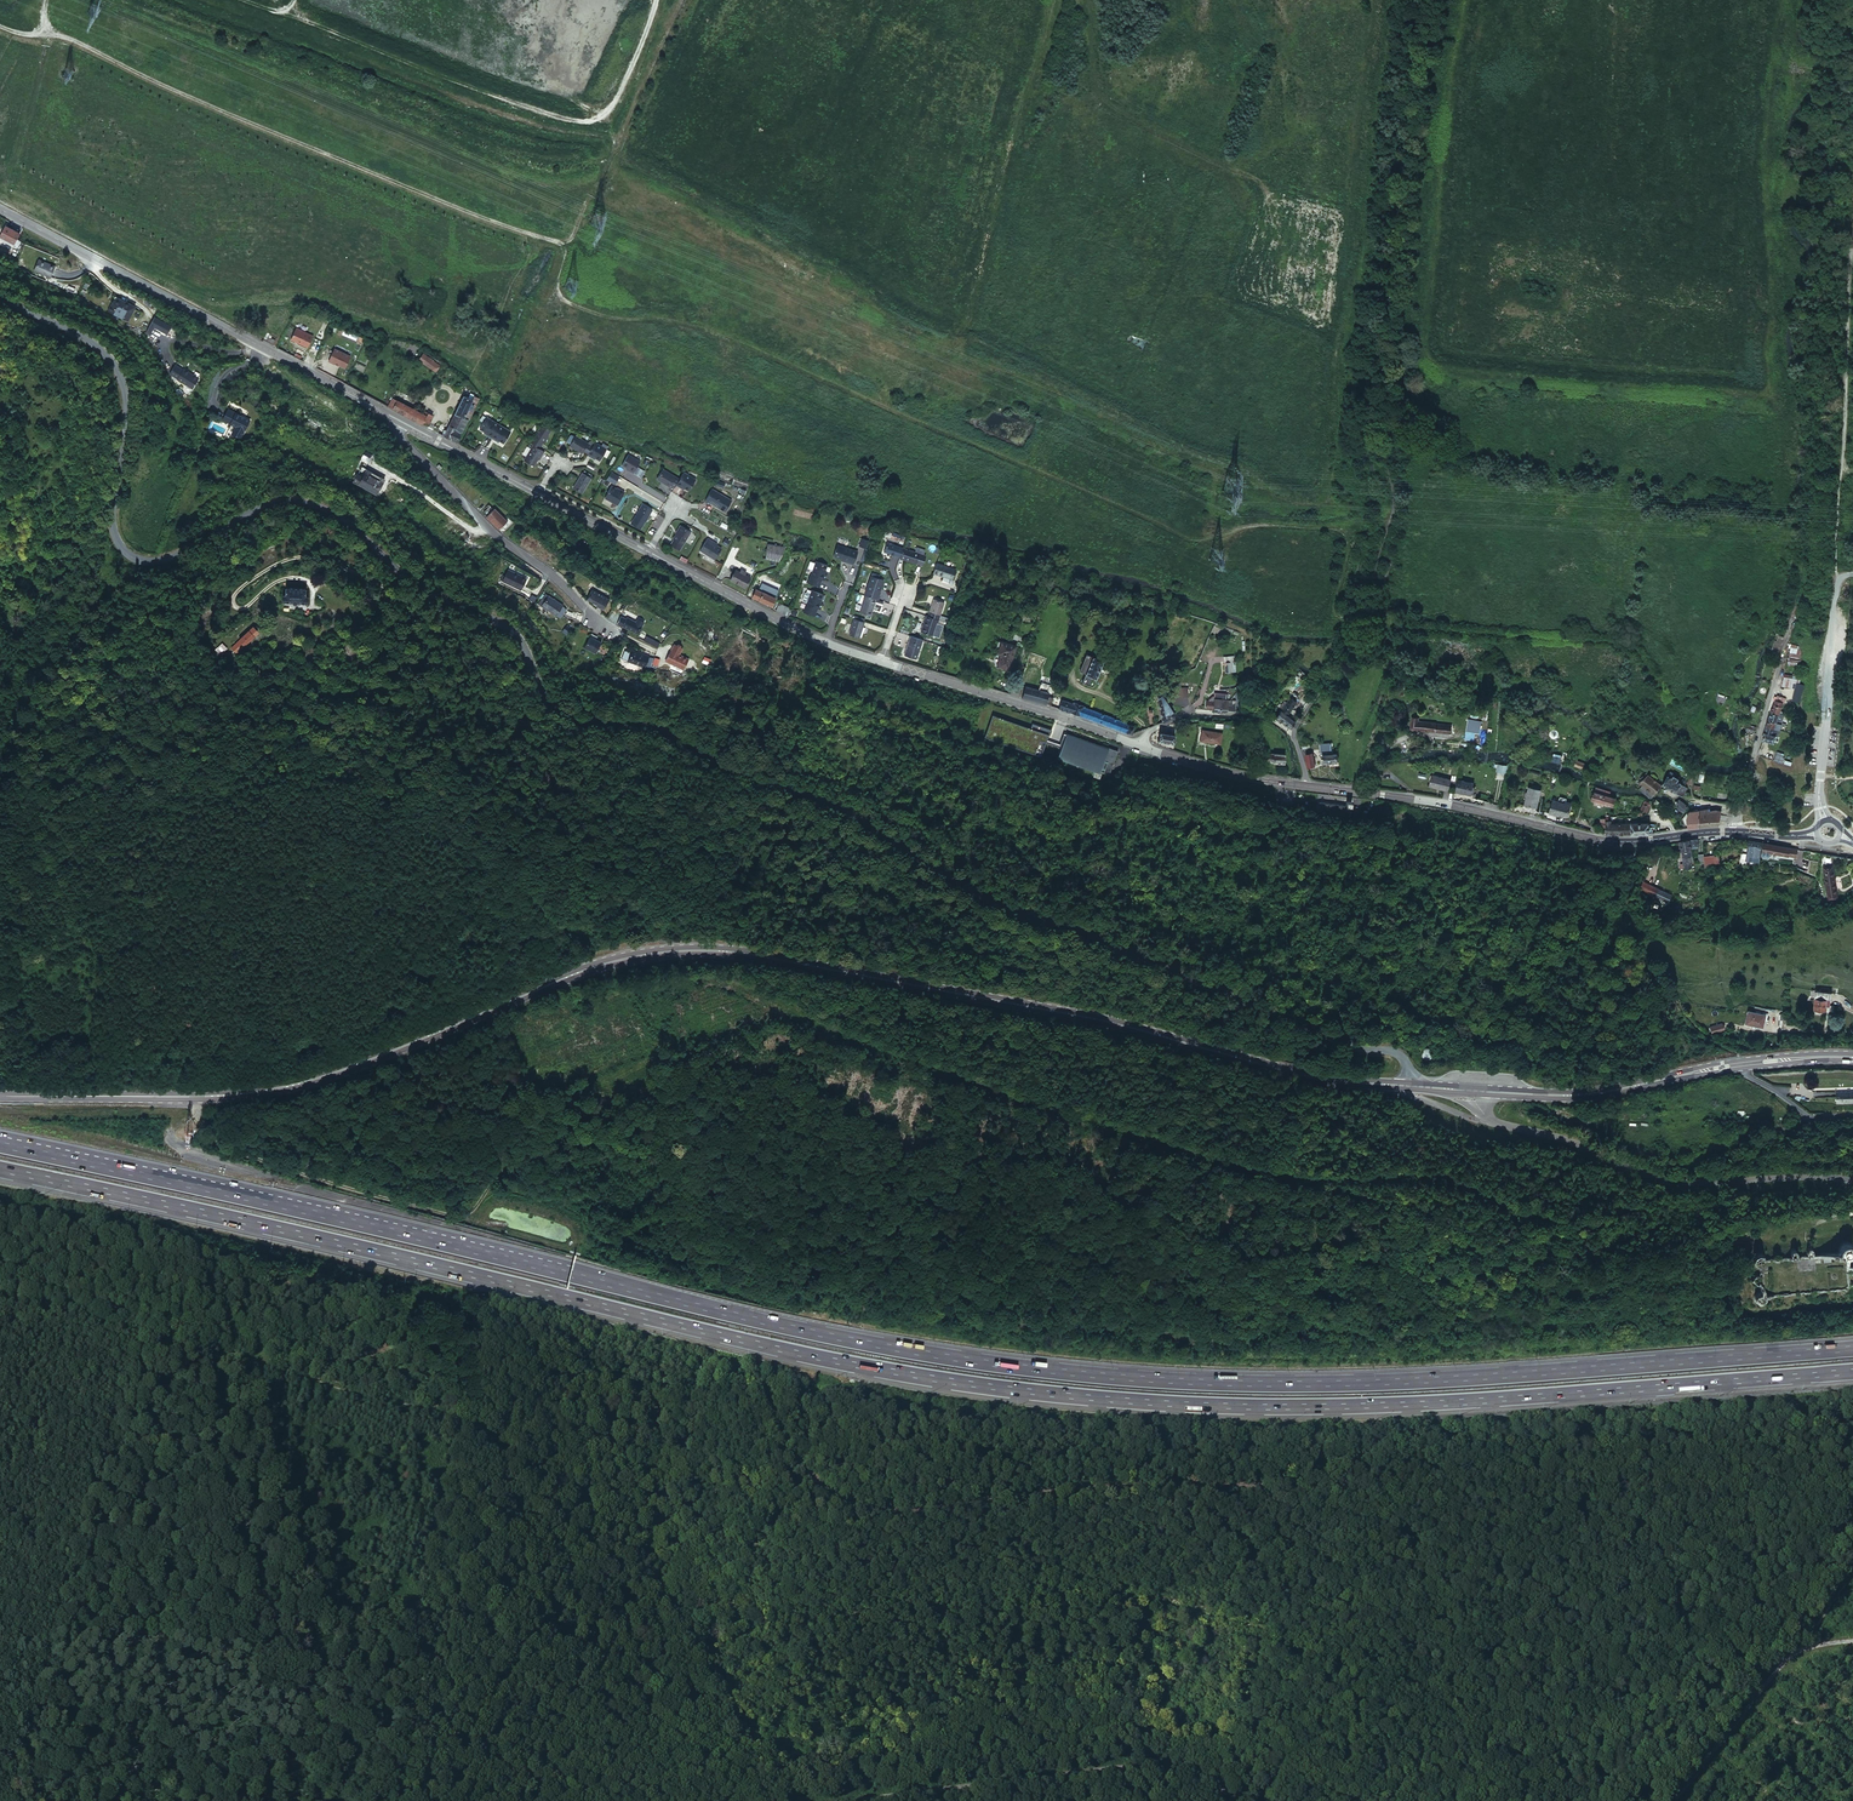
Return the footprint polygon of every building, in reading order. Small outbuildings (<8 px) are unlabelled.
[(4,225),(0,233),(0,237),(13,243),(18,233),(4,225)] [(54,265),(37,258),(32,269),(49,276),(54,265)] [(114,293),(106,307),(126,318),(134,304),(114,293)] [(151,326),(164,333),(168,325),(151,316),(143,332),(147,334),(151,326)] [(295,325),(289,337),(305,346),(312,334),(295,325)] [(348,355),(332,347),(326,360),(332,363),(332,362),(340,366),(343,365),(348,355)] [(424,351),(419,347),(412,356),(415,358),(412,363),(426,373),(433,362),(422,354),(424,351)] [(180,367),(172,363),(167,372),(174,377),(189,387),(195,378),(195,376),(180,367)] [(467,418),(476,398),(470,394),(468,396),(472,398),(470,400),(461,395),(445,427),(441,436),(455,443),(459,433),(457,432),(464,419),(467,418)] [(420,425),(425,416),(391,398),(386,407),(420,425)] [(226,408),(221,419),(234,426),(230,433),(238,438),(248,419),(226,408)] [(426,423),(428,424),(432,416),(427,413),(425,416),(420,425),(421,424),(426,423)] [(496,426),(484,418),(477,428),(482,431),(485,433),(485,435),(489,437),(496,426)] [(548,428),(538,422),(527,441),(530,443),(536,447),(540,440),(548,428)] [(435,432),(441,436),(445,427),(436,423),(434,427),(435,432)] [(507,433),(496,426),(489,437),(493,440),(494,439),(497,440),(501,443),(507,433)] [(586,453),(593,442),(588,439),(586,443),(573,435),(568,444),(581,451),(581,450),(586,453)] [(586,453),(585,455),(589,457),(590,456),(593,458),(598,461),(605,449),(599,445),(593,442),(586,453)] [(536,447),(530,443),(521,459),(530,464),(535,457),(536,455),(538,455),(541,450),(536,447)] [(581,451),(568,444),(567,445),(580,453),(581,451)] [(627,454),(620,465),(626,468),(628,469),(626,472),(631,474),(639,462),(627,454)] [(357,474),(363,477),(365,473),(383,482),(384,479),(362,466),(357,474)] [(458,477),(447,466),(443,471),(454,482),(458,477)] [(677,479),(660,469),(655,477),(668,485),(672,487),(677,479)] [(693,479),(681,472),(673,485),(678,487),(678,486),(682,488),(686,491),(693,479)] [(363,477),(357,474),(353,482),(375,495),(383,482),(365,473),(363,477)] [(581,473),(580,473),(571,488),(580,493),(589,478),(581,473)] [(667,486),(668,485),(655,477),(654,479),(667,486)] [(614,489),(609,486),(603,498),(616,505),(623,492),(618,490),(617,491),(614,489)] [(726,498),(709,488),(703,499),(720,509),(726,498)] [(650,509),(640,504),(628,523),(638,529),(650,509)] [(499,528),(507,519),(494,506),(486,515),(499,528)] [(687,531),(677,525),(670,539),(667,545),(677,550),(687,531)] [(861,537),(859,545),(866,547),(869,539),(861,537)] [(713,545),(707,541),(708,540),(704,538),(696,550),(711,559),(718,548),(713,545)] [(901,545),(885,539),(882,550),(898,555),(901,545)] [(783,546),(765,542),(764,551),(780,554),(783,546)] [(835,544),(831,555),(838,558),(842,560),(842,561),(850,564),(855,551),(835,544)] [(903,546),(901,545),(898,555),(897,556),(920,564),(924,553),(921,552),(913,549),(907,547),(903,546)] [(825,564),(813,560),(809,574),(808,574),(805,582),(817,586),(819,578),(822,579),(824,573),(822,573),(825,564)] [(951,567),(935,561),(932,571),(949,577),(951,567)] [(512,567),(508,565),(501,577),(519,587),(526,575),(514,568),(513,569),(512,568),(512,567)] [(747,576),(733,569),(728,579),(742,587),(747,576)] [(866,572),(860,593),(861,594),(873,598),(874,598),(876,593),(874,593),(879,577),(866,572)] [(608,593),(591,584),(585,594),(598,601),(598,602),(602,604),(608,593)] [(306,588),(286,588),(286,595),(283,595),(283,603),(293,603),(294,604),(295,605),(296,605),(298,605),(299,604),(300,603),(308,603),(308,596),(306,596),(306,588)] [(772,605),(772,603),(775,596),(753,588),(750,597),(772,605)] [(820,593),(809,589),(808,592),(804,591),(802,592),(800,599),(801,600),(805,602),(804,603),(801,611),(812,615),(815,607),(818,608),(820,602),(817,602),(820,593)] [(541,603),(548,592),(545,590),(538,601),(541,603)] [(562,601),(548,592),(541,603),(555,612),(555,611),(561,603),(562,601)] [(856,610),(867,614),(873,598),(861,594),(856,610)] [(932,598),(927,615),(936,618),(937,619),(938,615),(943,601),(932,598)] [(565,606),(561,603),(555,611),(560,614),(565,606)] [(788,609),(776,604),(773,610),(786,615),(788,609)] [(619,612),(617,616),(637,627),(644,615),(637,612),(635,616),(626,611),(625,612),(624,615),(619,612)] [(936,618),(927,615),(925,614),(919,631),(931,635),(936,618)] [(857,637),(862,620),(851,617),(846,633),(857,637)] [(237,653),(259,633),(253,627),(231,646),(234,651),(227,657),(229,659),(236,652),(237,653)] [(596,631),(590,628),(582,642),(594,648),(600,637),(595,634),(596,631)] [(1773,641),(1781,644),(1783,635),(1776,633),(1773,641)] [(921,639),(909,635),(903,655),(915,659),(921,639)] [(673,637),(664,654),(682,663),(687,652),(678,647),(681,641),(673,637)] [(998,640),(994,639),(986,662),(993,664),(996,653),(994,652),(998,640)] [(1011,644),(998,640),(994,652),(996,653),(993,664),(1003,668),(1011,644)] [(637,648),(631,644),(625,655),(641,664),(646,653),(646,652),(642,650),(641,651),(637,648)] [(1800,663),(1803,647),(1791,644),(1788,661),(1800,663)] [(650,655),(646,653),(641,664),(645,666),(650,655)] [(1087,658),(1082,656),(1076,673),(1081,675),(1087,658)] [(1223,657),(1218,658),(1221,672),(1226,670),(1223,657)] [(1099,662),(1087,658),(1081,675),(1078,684),(1090,688),(1099,662)] [(1794,688),(1796,679),(1783,677),(1781,686),(1794,688)] [(1046,694),(1048,687),(1037,683),(1035,690),(1046,694)] [(1800,702),(1802,684),(1795,683),(1792,701),(1800,702)] [(1043,704),(1045,698),(1046,694),(1035,690),(1023,686),(1019,697),(1043,704)] [(1160,721),(1172,715),(1159,691),(1153,693),(1160,721)] [(1203,705),(1204,706),(1211,707),(1210,709),(1218,709),(1219,695),(1219,692),(1212,691),(1212,695),(1210,695),(1208,697),(1208,698),(1206,698),(1204,700),(1203,705)] [(1219,695),(1218,709),(1225,710),(1225,706),(1233,707),(1234,696),(1219,695)] [(1785,699),(1778,696),(1775,696),(1774,699),(1779,701),(1777,703),(1783,705),(1785,699)] [(1288,698),(1278,711),(1286,716),(1296,703),(1288,698)] [(1779,724),(1783,713),(1781,712),(1781,709),(1779,709),(1777,714),(1775,722),(1779,724)] [(1273,717),(1289,728),(1293,721),(1286,716),(1278,711),(1273,717)] [(1767,720),(1775,722),(1777,714),(1770,712),(1767,720)] [(986,716),(980,739),(1037,755),(1041,741),(1041,739),(1043,733),(1044,734),(1046,728),(1026,722),(1025,727),(986,716)] [(1417,717),(1410,717),(1408,730),(1448,734),(1449,725),(1416,722),(1417,717)] [(1774,736),(1771,735),(1773,728),(1765,725),(1761,740),(1772,743),(1774,736)] [(1773,728),(1771,735),(1774,736),(1777,737),(1779,730),(1778,729),(1773,728)] [(1224,732),(1201,729),(1200,741),(1223,744),(1224,732)] [(1174,733),(1159,731),(1158,741),(1173,742),(1174,733)] [(1041,739),(1041,741),(1058,746),(1062,732),(1060,732),(1056,743),(1041,739)] [(1109,772),(1117,748),(1100,742),(1099,744),(1062,732),(1058,746),(1055,753),(1056,753),(1055,757),(1076,763),(1078,764),(1094,769),(1093,774),(1100,776),(1101,771),(1099,771),(1100,769),(1109,772)] [(1303,737),(1297,739),(1299,742),(1300,747),(1300,748),(1304,747),(1304,746),(1305,746),(1303,737)] [(1321,755),(1331,753),(1329,742),(1318,743),(1320,755),(1321,755)] [(1283,752),(1266,752),(1266,761),(1283,760),(1283,752)] [(1336,760),(1335,752),(1331,753),(1321,755),(1322,763),(1336,760)] [(1311,753),(1304,754),(1307,767),(1313,766),(1311,753)] [(1672,759),(1670,765),(1683,770),(1685,764),(1672,759)] [(1584,765),(1574,762),(1572,767),(1582,771),(1584,765)] [(1505,775),(1506,768),(1496,765),(1495,773),(1505,775)] [(1660,787),(1643,773),(1641,776),(1639,778),(1638,779),(1636,781),(1636,782),(1653,796),(1660,787)] [(1447,780),(1428,775),(1425,787),(1445,791),(1447,780)] [(1684,786),(1685,782),(1680,779),(1678,782),(1675,780),(1677,778),(1672,775),(1670,778),(1667,776),(1661,785),(1680,796),(1686,786),(1684,786)] [(1470,784),(1455,781),(1452,794),(1468,797),(1470,784)] [(1595,787),(1594,790),(1614,797),(1615,794),(1595,787)] [(1538,791),(1525,788),(1522,806),(1534,809),(1538,791)] [(1592,793),(1589,801),(1611,809),(1613,800),(1592,793)] [(1687,807),(1678,798),(1674,803),(1678,810),(1682,813),(1687,807)] [(1647,803),(1641,800),(1636,808),(1642,811),(1647,803)] [(1568,806),(1551,801),(1547,816),(1552,817),(1552,815),(1565,818),(1568,806)] [(1697,810),(1696,813),(1698,827),(1710,826),(1710,825),(1716,825),(1719,812),(1718,811),(1714,810),(1707,812),(1707,809),(1697,810)] [(1698,827),(1696,813),(1688,814),(1690,828),(1693,828),(1698,827)] [(1609,822),(1604,822),(1604,835),(1631,834),(1630,825),(1609,826),(1609,822)] [(1647,825),(1630,825),(1631,834),(1641,834),(1647,833),(1647,825)] [(1681,842),(1679,842),(1680,852),(1689,850),(1689,849),(1696,848),(1695,840),(1681,842)] [(1762,844),(1749,841),(1748,848),(1748,849),(1760,852),(1762,844)] [(1797,850),(1764,844),(1762,853),(1795,859),(1797,850)] [(1761,852),(1760,852),(1748,849),(1748,852),(1750,852),(1749,858),(1760,860),(1761,852)] [(1680,852),(1683,870),(1690,869),(1690,863),(1691,862),(1689,850),(1680,852)] [(1716,856),(1702,857),(1703,863),(1703,870),(1717,868),(1716,856)] [(1812,889),(1814,882),(1799,874),(1795,881),(1812,889)] [(1835,874),(1825,875),(1829,904),(1839,902),(1835,874)] [(1638,894),(1645,897),(1649,889),(1642,886),(1638,894)] [(1669,898),(1649,889),(1645,897),(1665,906),(1669,898)] [(1827,996),(1814,994),(1813,1013),(1822,1013),(1823,1007),(1826,1007),(1827,996)] [(1764,1020),(1746,1019),(1745,1031),(1763,1033),(1764,1020)] [(1718,1023),(1706,1021),(1705,1030),(1717,1031),(1718,1023)] [(1429,1049),(1427,1049),(1427,1050),(1426,1050),(1424,1050),(1422,1052),(1421,1053),(1420,1055),(1420,1057),(1420,1059),(1421,1061),(1422,1062),(1423,1063),(1426,1064),(1428,1064),(1430,1064),(1432,1063),(1434,1062),(1435,1059),(1435,1057),(1434,1055),(1433,1053),(1432,1052),(1429,1049)] [(1839,1087),(1839,1099),(1852,1100),(1852,1088),(1839,1087)] [(1278,1173),(1277,1180),(1284,1182),(1285,1180),(1296,1182),(1297,1177),(1278,1173)]
